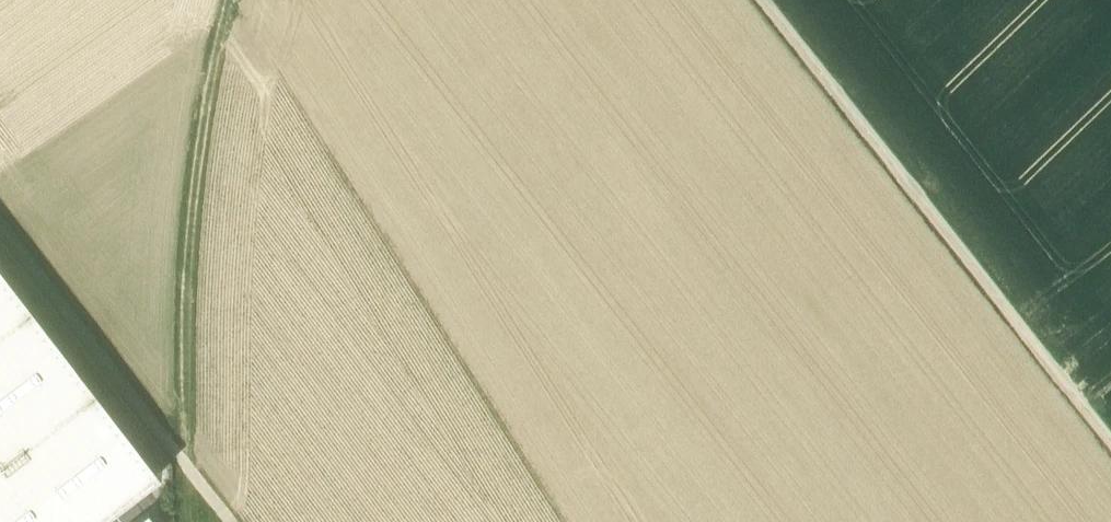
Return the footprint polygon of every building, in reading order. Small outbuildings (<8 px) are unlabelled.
[(163,471),(0,259),(0,521),(96,521),(163,471)] [(150,509),(133,521),(160,521),(150,509)]
